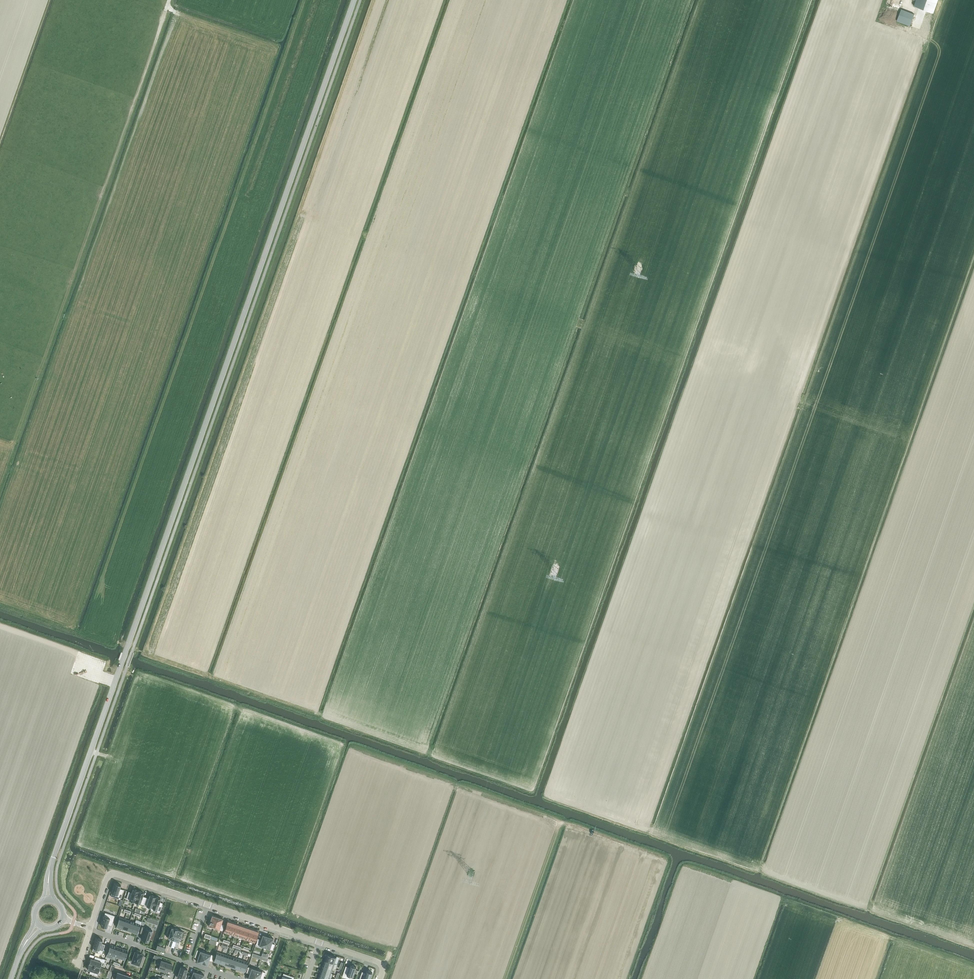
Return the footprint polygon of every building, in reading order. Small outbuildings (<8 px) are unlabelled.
[(934,13),(938,0),(917,0),(914,6),(934,13)] [(897,21),(910,26),(915,14),(902,9),(897,21)] [(115,883),(110,896),(120,899),(122,894),(123,889),(120,888),(121,885),(115,883)] [(128,893),(126,899),(135,902),(138,891),(133,889),(131,894),(128,893)] [(143,892),(138,891),(135,902),(143,904),(145,899),(142,898),(143,892)] [(148,900),(145,899),(143,904),(151,907),(155,896),(150,895),(148,900)] [(161,898),(155,896),(151,907),(151,909),(156,911),(157,909),(160,910),(163,903),(162,903),(162,904),(159,903),(161,898)] [(105,912),(101,925),(106,927),(108,924),(111,925),(115,915),(105,912)] [(208,926),(214,927),(217,917),(212,915),(208,926)] [(116,927),(121,929),(125,919),(119,917),(116,927)] [(217,917),(214,927),(222,930),(224,924),(221,923),(223,918),(217,917)] [(121,929),(127,930),(130,921),(125,919),(121,929)] [(227,920),(224,932),(229,934),(233,922),(227,920)] [(127,930),(132,932),(135,922),(130,921),(127,930)] [(132,932),(137,934),(140,924),(135,922),(132,932)] [(233,922),(229,934),(234,936),(238,924),(233,922)] [(238,924),(234,936),(239,937),(243,925),(238,924)] [(243,925),(239,937),(244,939),(248,927),(243,925)] [(143,934),(141,939),(142,939),(141,939),(148,941),(149,941),(151,935),(152,935),(153,932),(152,931),(152,930),(145,928),(145,927),(142,926),(140,933),(143,934)] [(170,939),(168,945),(171,947),(177,929),(172,927),(171,928),(169,927),(167,933),(169,934),(168,938),(170,939)] [(248,927),(244,939),(249,941),(253,929),(248,927)] [(171,947),(174,948),(176,941),(179,942),(180,937),(183,938),(184,932),(182,932),(182,931),(177,929),(171,947)] [(259,931),(253,929),(249,941),(255,943),(259,931)] [(256,944),(264,947),(268,936),(262,934),(261,939),(258,938),(256,944)] [(273,938),(268,936),(264,947),(273,950),(275,944),(271,943),(273,938)] [(102,954),(105,944),(101,943),(102,940),(96,938),(92,951),(102,954)] [(113,956),(116,946),(110,944),(106,956),(112,958),(113,956)] [(118,958),(122,948),(116,946),(113,956),(118,958)] [(124,960),(128,950),(122,948),(118,958),(124,960)] [(198,956),(196,961),(202,963),(206,952),(197,949),(195,955),(198,956)] [(140,953),(135,951),(132,962),(139,964),(138,965),(142,967),(145,956),(142,955),(142,954),(140,953)] [(214,955),(206,952),(202,963),(207,965),(209,960),(212,961),(214,955)] [(214,961),(219,963),(222,953),(217,952),(214,961)] [(219,963),(224,965),(227,955),(222,953),(219,963)] [(327,954),(325,960),(334,963),(336,957),(337,957),(327,954)] [(224,965),(229,967),(232,957),(227,955),(224,965)] [(102,959),(97,957),(96,960),(91,958),(89,963),(100,967),(102,959)] [(234,968),(238,959),(232,957),(229,967),(234,968)] [(240,970),(243,960),(238,959),(234,968),(240,970)] [(170,971),(172,964),(161,960),(159,967),(160,967),(159,970),(165,972),(166,969),(170,971)] [(245,972),(248,962),(243,960),(240,970),(245,972)] [(334,963),(325,960),(323,965),(333,968),(334,963)] [(89,963),(87,969),(92,970),(91,974),(97,975),(100,967),(89,963)] [(331,973),(333,968),(323,965),(321,970),(331,973)] [(349,978),(352,978),(356,967),(350,965),(348,971),(344,970),(342,976),(349,978)] [(248,966),(246,972),(249,973),(248,978),(250,978),(253,978),(257,969),(248,966)] [(187,969),(181,967),(177,977),(182,978),(186,978),(187,975),(186,974),(187,969)] [(253,978),(259,978),(260,977),(263,978),(265,972),(257,969),(253,978)] [(321,970),(320,975),(329,978),(331,973),(321,970)] [(372,973),(367,970),(364,977),(361,976),(359,978),(370,978),(372,973)] [(199,973),(193,971),(192,976),(189,975),(187,978),(197,978),(199,973)]
